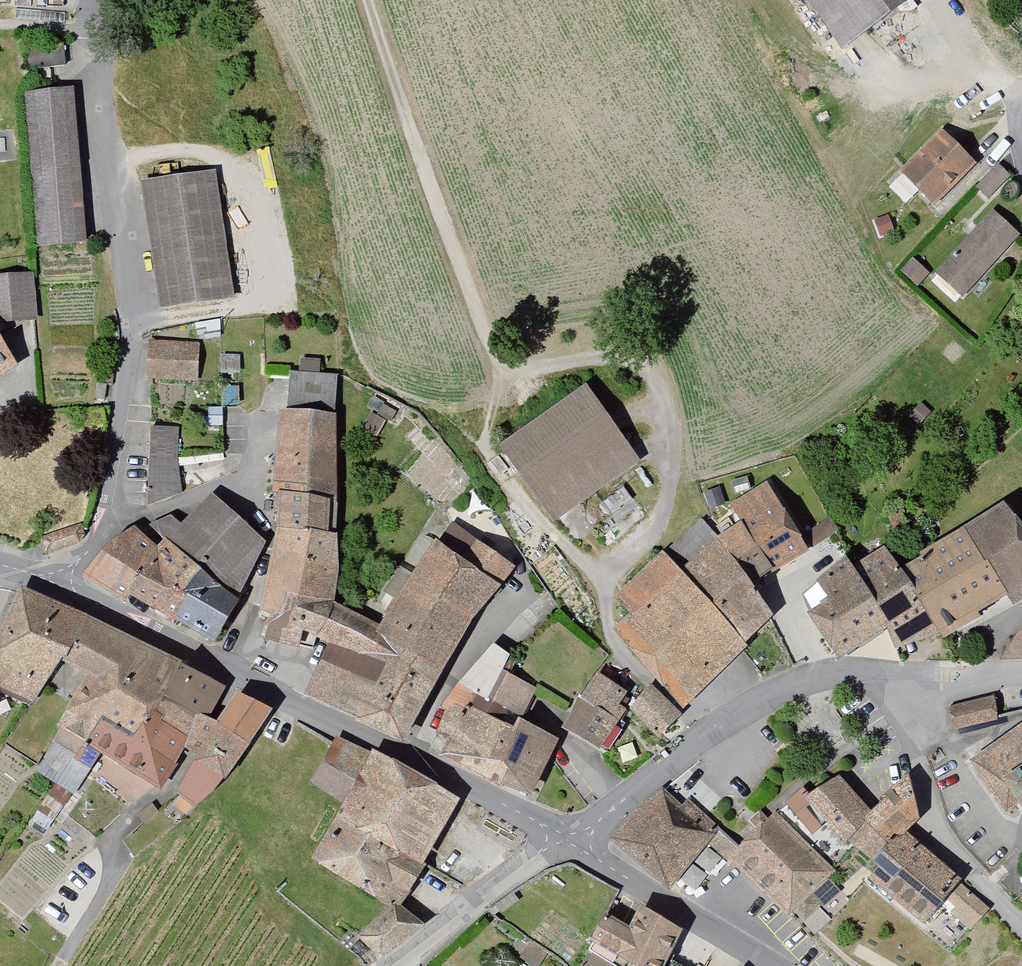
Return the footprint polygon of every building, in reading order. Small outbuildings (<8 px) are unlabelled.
[(847,57),(900,31),(922,5),(918,0),(804,0),(847,57)] [(50,242),(90,239),(77,94),(37,97),(50,242)] [(906,181),(943,215),(983,173),(946,138),(906,181)] [(144,178),(162,306),(237,296),(219,168),(144,178)] [(980,191),(992,202),(1012,181),(1000,170),(980,191)] [(964,304),(1021,241),(1021,237),(997,214),(936,279),(964,304)] [(905,278),(921,292),(932,279),(917,265),(905,278)] [(0,274),(0,323),(38,320),(34,271),(0,274)] [(17,364),(0,336),(0,375),(17,364)] [(150,340),(148,381),(200,384),(202,343),(150,340)] [(292,372),(289,409),(282,408),(278,490),(285,490),(283,527),(266,612),(280,613),(272,639),(305,650),(311,633),(333,643),(311,694),(414,742),(432,704),(459,656),(519,571),(505,552),(480,541),(456,524),(442,540),(386,623),(341,598),(346,567),(345,532),(340,532),(339,413),(341,371),(324,372),(323,362),(302,362),(301,372),(292,372)] [(506,447),(561,523),(647,460),(593,385),(506,447)] [(150,423),(147,505),(183,493),(185,424),(150,423)] [(617,628),(692,709),(756,647),(753,642),(781,614),(764,580),(814,552),(838,533),(829,522),(809,534),(774,483),(736,505),(747,521),(720,537),(689,567),(668,550),(622,598),(637,611),(617,628)] [(245,514),(215,490),(186,524),(176,514),(150,527),(170,540),(166,546),(137,525),(119,537),(88,576),(132,603),(136,595),(224,641),(248,598),(243,597),(269,541),(245,514)] [(846,660),(895,630),(906,665),(1015,593),(1021,603),(1021,509),(1013,496),(910,564),(891,548),(859,567),(854,558),(821,578),(835,600),(816,611),(846,660)] [(81,522),(40,536),(45,555),(80,539),(84,532),(81,522)] [(244,689),(141,637),(26,584),(0,645),(0,694),(37,711),(69,662),(95,675),(63,728),(67,731),(59,744),(81,756),(78,761),(95,769),(105,756),(166,789),(193,746),(207,751),(180,793),(200,809),(236,774),(280,706),(244,689)] [(1003,661),(1021,660),(1021,632),(1003,661)] [(509,782),(539,795),(567,739),(531,715),(541,689),(511,669),(518,656),(496,642),(463,683),(445,707),(451,710),(441,732),(454,739),(446,754),(506,790),(509,782)] [(574,728),(612,752),(629,724),(626,721),(634,708),(667,741),(686,715),(653,683),(644,697),(608,674),(574,728)] [(951,709),(956,734),(1004,724),(999,700),(951,709)] [(970,766),(1007,819),(1016,812),(1021,820),(1021,730),(970,766)] [(367,935),(388,957),(437,928),(410,902),(465,801),(375,754),(340,737),(315,783),(349,802),(319,859),(394,904),(367,935)] [(842,770),(814,796),(882,867),(878,879),(935,923),(951,903),(959,909),(952,917),(977,937),(995,914),(966,890),(969,879),(916,835),(929,820),(916,777),(881,811),(842,770)] [(626,841),(677,884),(712,842),(725,853),(738,837),(692,799),(687,806),(669,790),(626,841)] [(736,858),(795,915),(839,870),(780,812),(736,858)] [(672,959),(690,929),(651,904),(640,924),(615,910),(599,941),(604,943),(590,965),(684,965),(672,959)]
